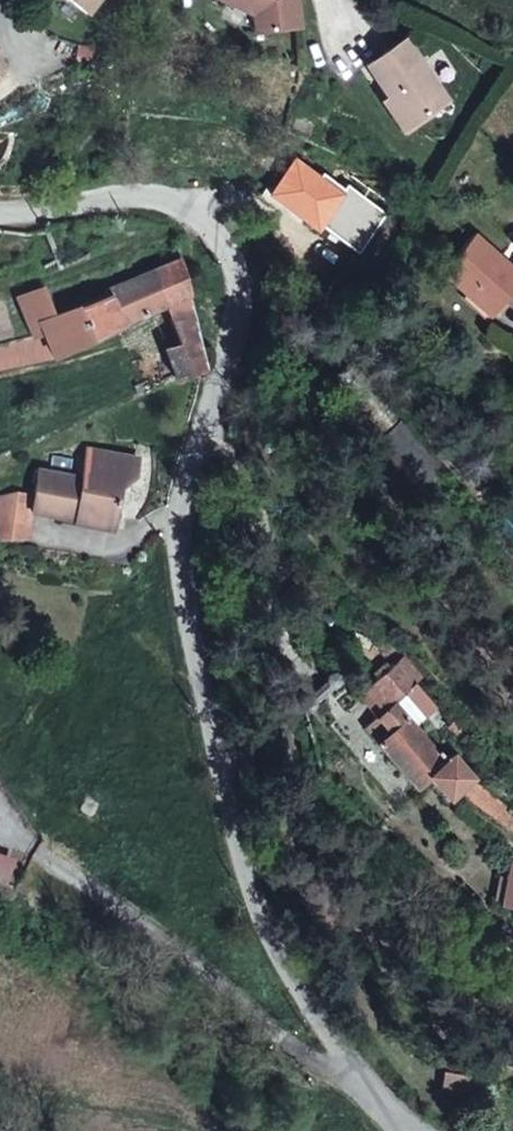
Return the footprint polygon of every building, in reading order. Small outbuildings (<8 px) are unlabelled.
[(85,13),(95,0),(69,0),(85,13)] [(253,18),(255,36),(300,30),(297,0),(214,0),(253,18)] [(385,95),(404,125),(446,97),(405,38),(365,65),(385,95)] [(398,129),(404,125),(385,95),(378,100),(398,129)] [(502,256),(473,231),(439,271),(464,292),(488,313),(512,284),(512,273),(498,261),(502,256)] [(40,334),(48,357),(161,307),(164,307),(176,342),(161,348),(173,380),(205,367),(179,257),(109,285),(112,296),(73,309),(51,261),(36,266),(22,271),(29,292),(15,297),(31,336),(40,334)] [(0,345),(0,368),(48,357),(40,334),(31,336),(0,345)] [(36,467),(28,514),(67,521),(67,523),(113,532),(121,489),(128,483),(136,478),(140,458),(85,448),(80,474),(36,467)] [(458,791),(472,778),(449,752),(443,757),(413,722),(425,710),(408,689),(412,686),(388,657),(370,674),(351,690),(385,731),(376,739),(413,786),(426,776),(446,800),(458,791)] [(512,833),(512,810),(472,778),(458,791),(512,833)] [(3,885),(11,862),(0,858),(0,884),(3,885)] [(497,903),(512,908),(512,863),(506,861),(497,903)]
